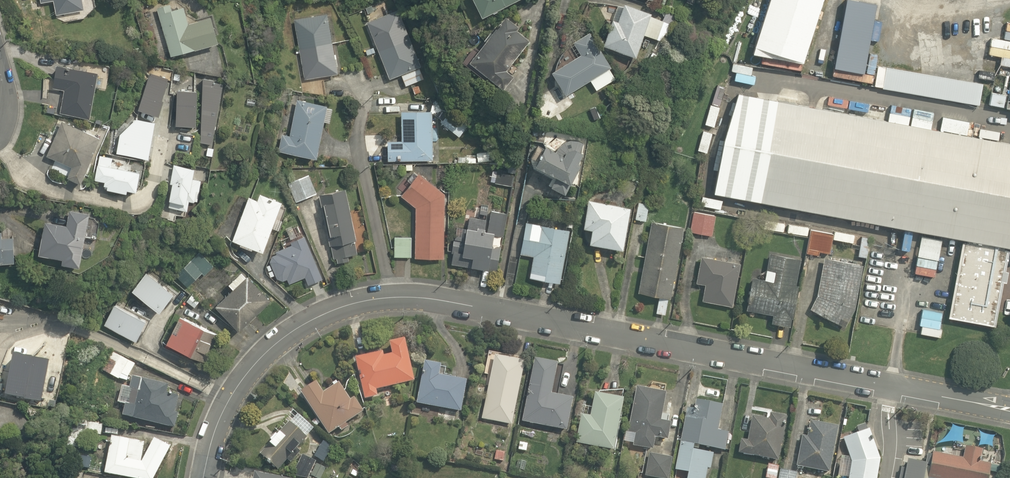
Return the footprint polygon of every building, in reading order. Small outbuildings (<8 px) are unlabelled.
[(39,5),(53,2),(55,15),(84,11),(82,0),(38,0),(39,5)] [(179,0),(156,6),(170,58),(223,44),(214,12),(185,20),(179,0)] [(482,17),(517,0),(474,0),(482,17)] [(756,46),(803,61),(823,0),(770,0),(756,46)] [(835,66),(865,71),(874,19),(879,19),(879,0),(846,0),(846,5),(837,54),(832,53),(829,65),(835,66)] [(604,46),(636,57),(644,35),(659,40),(669,29),(671,24),(650,17),(651,13),(625,4),(618,23),(612,21),(604,46)] [(389,81),(401,76),(405,86),(426,78),(422,68),(399,9),(367,22),(389,81)] [(331,12),(295,18),(304,79),(340,74),(331,12)] [(503,88),(513,75),(506,69),(529,40),(516,30),(518,27),(505,17),(469,61),(503,88)] [(552,72),(565,94),(590,79),(596,90),(615,78),(609,68),(611,67),(590,32),(574,42),(581,54),(552,72)] [(91,68),(71,67),(71,70),(67,70),(67,66),(56,66),(54,90),(64,91),(62,115),(92,117),(96,72),(91,72),(91,68)] [(983,81),(888,68),(884,87),(910,93),(978,102),(983,81)] [(226,77),(204,77),(200,147),(225,145),(226,77)] [(198,87),(177,87),(177,126),(198,127),(198,87)] [(738,93),(719,193),(1009,247),(1009,143),(738,93)] [(290,133),(283,131),(278,149),(318,159),(331,106),(299,98),(290,133)] [(401,141),(387,141),(387,159),(432,159),(432,110),(401,110),(401,141)] [(61,117),(44,157),(73,169),(70,177),(83,183),(97,150),(100,151),(107,133),(100,130),(99,133),(61,117)] [(584,143),(578,140),(567,139),(557,149),(549,145),(538,165),(572,184),(579,172),(584,143)] [(106,189),(129,193),(130,188),(140,189),(143,173),(128,171),(130,159),(100,154),(96,182),(107,184),(106,189)] [(194,177),(196,166),(176,163),(169,206),(189,209),(190,202),(200,204),(204,178),(194,177)] [(446,189),(421,169),(402,195),(415,209),(416,237),(396,236),(396,257),(444,258),(446,189)] [(310,177),(288,183),(294,202),(315,196),(310,177)] [(325,248),(332,247),(335,266),(350,263),(349,257),(358,255),(346,190),(322,195),(329,234),(322,236),(325,248)] [(283,199),(262,191),(260,199),(247,194),(231,237),(265,249),(283,199)] [(588,200),(583,228),(592,229),(589,243),(623,249),(630,207),(588,200)] [(66,224),(43,221),(39,255),(63,258),(62,264),(83,267),(90,211),(68,208),(66,224)] [(713,236),(715,214),(692,212),(690,233),(713,236)] [(493,236),(494,233),(488,233),(489,218),(465,216),(463,243),(454,242),(452,267),(462,268),(491,270),(493,247),(500,248),(501,237),(493,236)] [(15,260),(15,233),(3,234),(3,218),(0,218),(0,260),(15,260)] [(526,221),(520,255),(532,257),(529,277),(562,283),(571,228),(526,221)] [(677,262),(684,227),(652,221),(645,256),(677,262)] [(819,251),(830,253),(832,240),(833,233),(810,229),(809,237),(806,252),(818,255),(819,251)] [(305,231),(293,236),(294,239),(274,246),(273,247),(272,248),(271,249),(270,250),(269,252),(268,253),(268,254),(267,255),(267,257),(266,258),(266,260),(266,261),(266,263),(266,264),(266,266),(267,267),(267,268),(268,270),(268,271),(269,272),(270,273),(271,275),(272,276),(273,277),(274,277),(275,278),(276,279),(278,280),(279,280),(280,281),(282,281),(283,281),(285,281),(286,281),(288,281),(289,284),(306,277),(309,284),(324,278),(305,231)] [(1009,249),(962,241),(949,317),(995,326),(1003,281),(1006,282),(1008,271),(1005,270),(1009,249)] [(194,260),(192,258),(170,273),(173,277),(176,275),(185,289),(196,281),(195,279),(204,273),(205,275),(215,268),(205,253),(194,260)] [(752,277),(746,310),(773,314),(772,322),(791,326),(798,285),(796,285),(801,258),(770,253),(765,279),(752,277)] [(670,298),(677,262),(645,256),(638,292),(670,298)] [(701,256),(696,283),(705,284),(702,300),(732,306),(738,276),(740,263),(701,256)] [(845,327),(855,308),(863,264),(824,257),(817,296),(810,309),(845,327)] [(141,265),(125,285),(160,314),(176,294),(141,265)] [(229,284),(234,290),(216,307),(238,331),(274,298),(252,274),(246,267),(229,284)] [(114,300),(100,322),(134,344),(149,321),(114,300)] [(184,309),(162,340),(197,364),(219,333),(184,309)] [(389,341),(390,344),(391,349),(364,354),(363,350),(354,352),(364,400),(381,397),(380,390),(417,381),(407,340),(407,337),(389,341)] [(527,360),(495,353),(480,418),(512,425),(527,360)] [(551,394),(557,363),(534,358),(521,424),(569,434),(576,399),(551,394)] [(422,360),(415,403),(413,413),(436,417),(438,407),(462,412),(470,369),(422,360)] [(175,429),(182,399),(170,381),(131,372),(123,404),(137,407),(134,419),(175,429)] [(327,390),(320,380),(301,393),(328,436),(366,412),(345,379),(327,390)] [(638,386),(629,433),(635,435),(632,449),(652,452),(655,440),(669,443),(673,422),(663,421),(669,391),(638,386)] [(627,395),(598,390),(594,415),(581,413),(576,443),(617,450),(627,395)] [(725,451),(730,432),(718,429),(723,404),(690,397),(674,472),(688,475),(687,477),(708,477),(713,454),(696,450),(697,445),(725,451)] [(740,412),(737,431),(748,432),(747,441),(736,439),(734,456),(780,462),(785,418),(740,412)] [(270,441),(268,440),(258,451),(278,470),(308,439),(290,421),(270,441)] [(804,442),(798,441),(793,466),(828,473),(837,428),(808,423),(804,442)] [(843,438),(843,439),(849,457),(851,461),(849,477),(848,477),(877,477),(880,458),(869,428),(867,429),(865,424),(865,423),(856,426),(858,432),(843,438)] [(156,437),(154,443),(110,435),(102,470),(133,477),(156,477),(175,442),(156,437)] [(932,477),(988,477),(991,463),(980,461),(982,449),(965,445),(963,458),(933,452),(932,454),(928,477),(932,477)] [(311,476),(315,477),(321,477),(325,468),(316,464),(318,459),(304,453),(294,474),(304,477),(310,477),(311,476)] [(928,477),(932,454),(927,453),(926,462),(908,459),(906,468),(904,477),(932,477),(928,477)] [(671,457),(649,454),(646,475),(660,477),(667,477),(671,457)] [(851,461),(849,457),(841,455),(838,475),(849,477),(851,461)] [(768,463),(765,477),(776,477),(779,466),(768,463)] [(780,469),(778,477),(796,477),(797,472),(780,469)]
